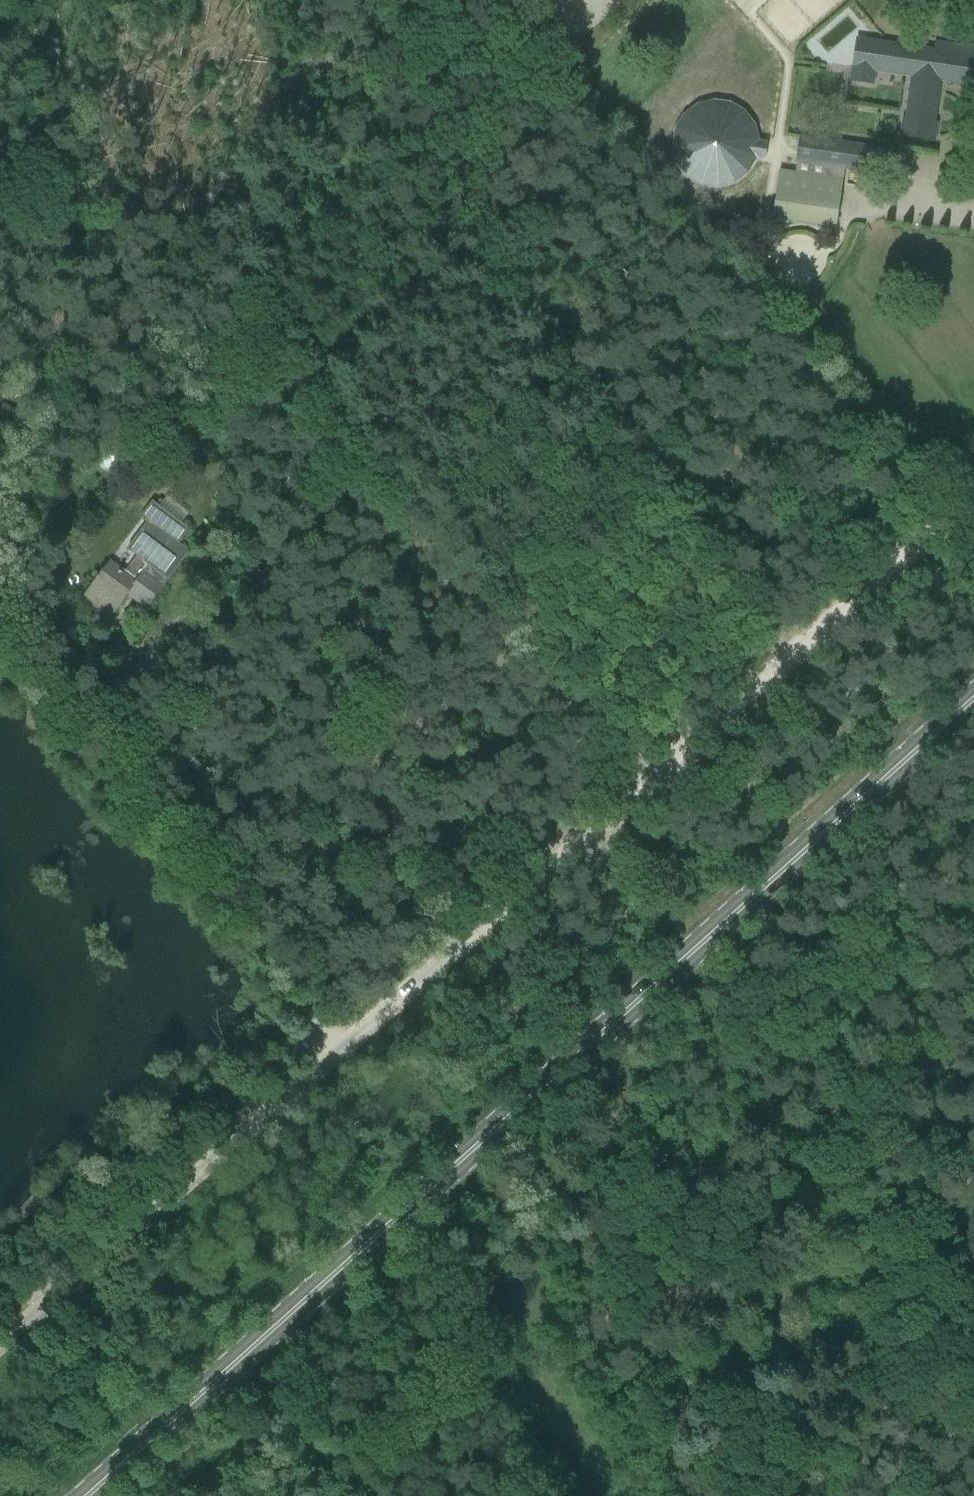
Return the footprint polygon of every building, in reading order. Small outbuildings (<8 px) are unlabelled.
[(859,39),(854,63),(913,72),(907,119),(903,118),(901,136),(934,141),(936,123),(933,122),(939,73),(966,77),(965,84),(973,86),(973,48),(935,42),(933,49),(859,39)] [(756,159),(759,142),(755,125),(745,112),(730,103),(713,100),(697,105),(683,115),(674,129),(672,146),(676,163),(686,176),(701,185),(718,187),(734,183),(748,173),(756,159)] [(883,176),(886,148),(800,136),(796,173),(780,171),(772,220),(835,229),(844,170),(883,176)] [(149,603),(188,551),(179,544),(190,529),(152,501),(140,517),(148,522),(127,550),(136,556),(125,572),(111,561),(97,577),(84,595),(99,606),(102,602),(115,612),(132,590),(149,603)]
